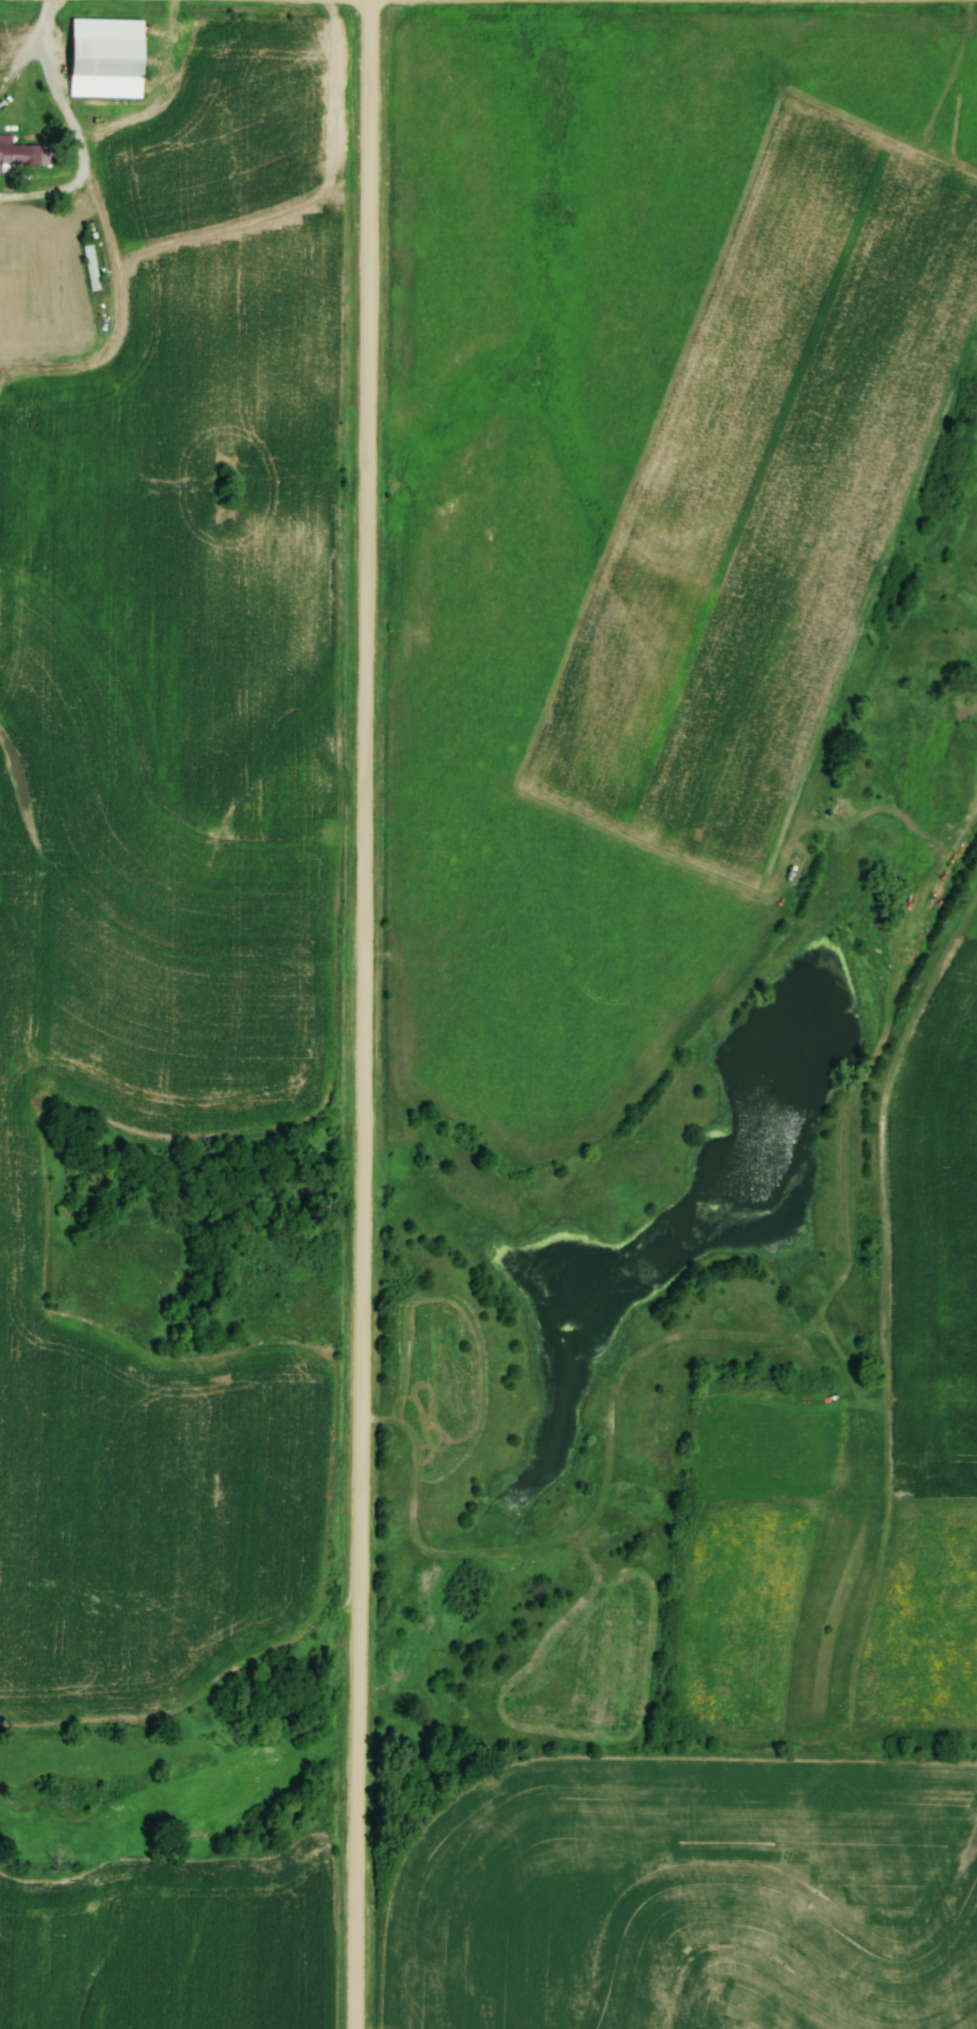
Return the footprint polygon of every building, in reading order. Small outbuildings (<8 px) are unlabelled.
[(147,76),(148,37),(76,37),(76,75),(147,76)] [(3,163),(43,163),(43,144),(3,144),(3,163)] [(99,271),(94,243),(83,245),(88,273),(99,271)]
